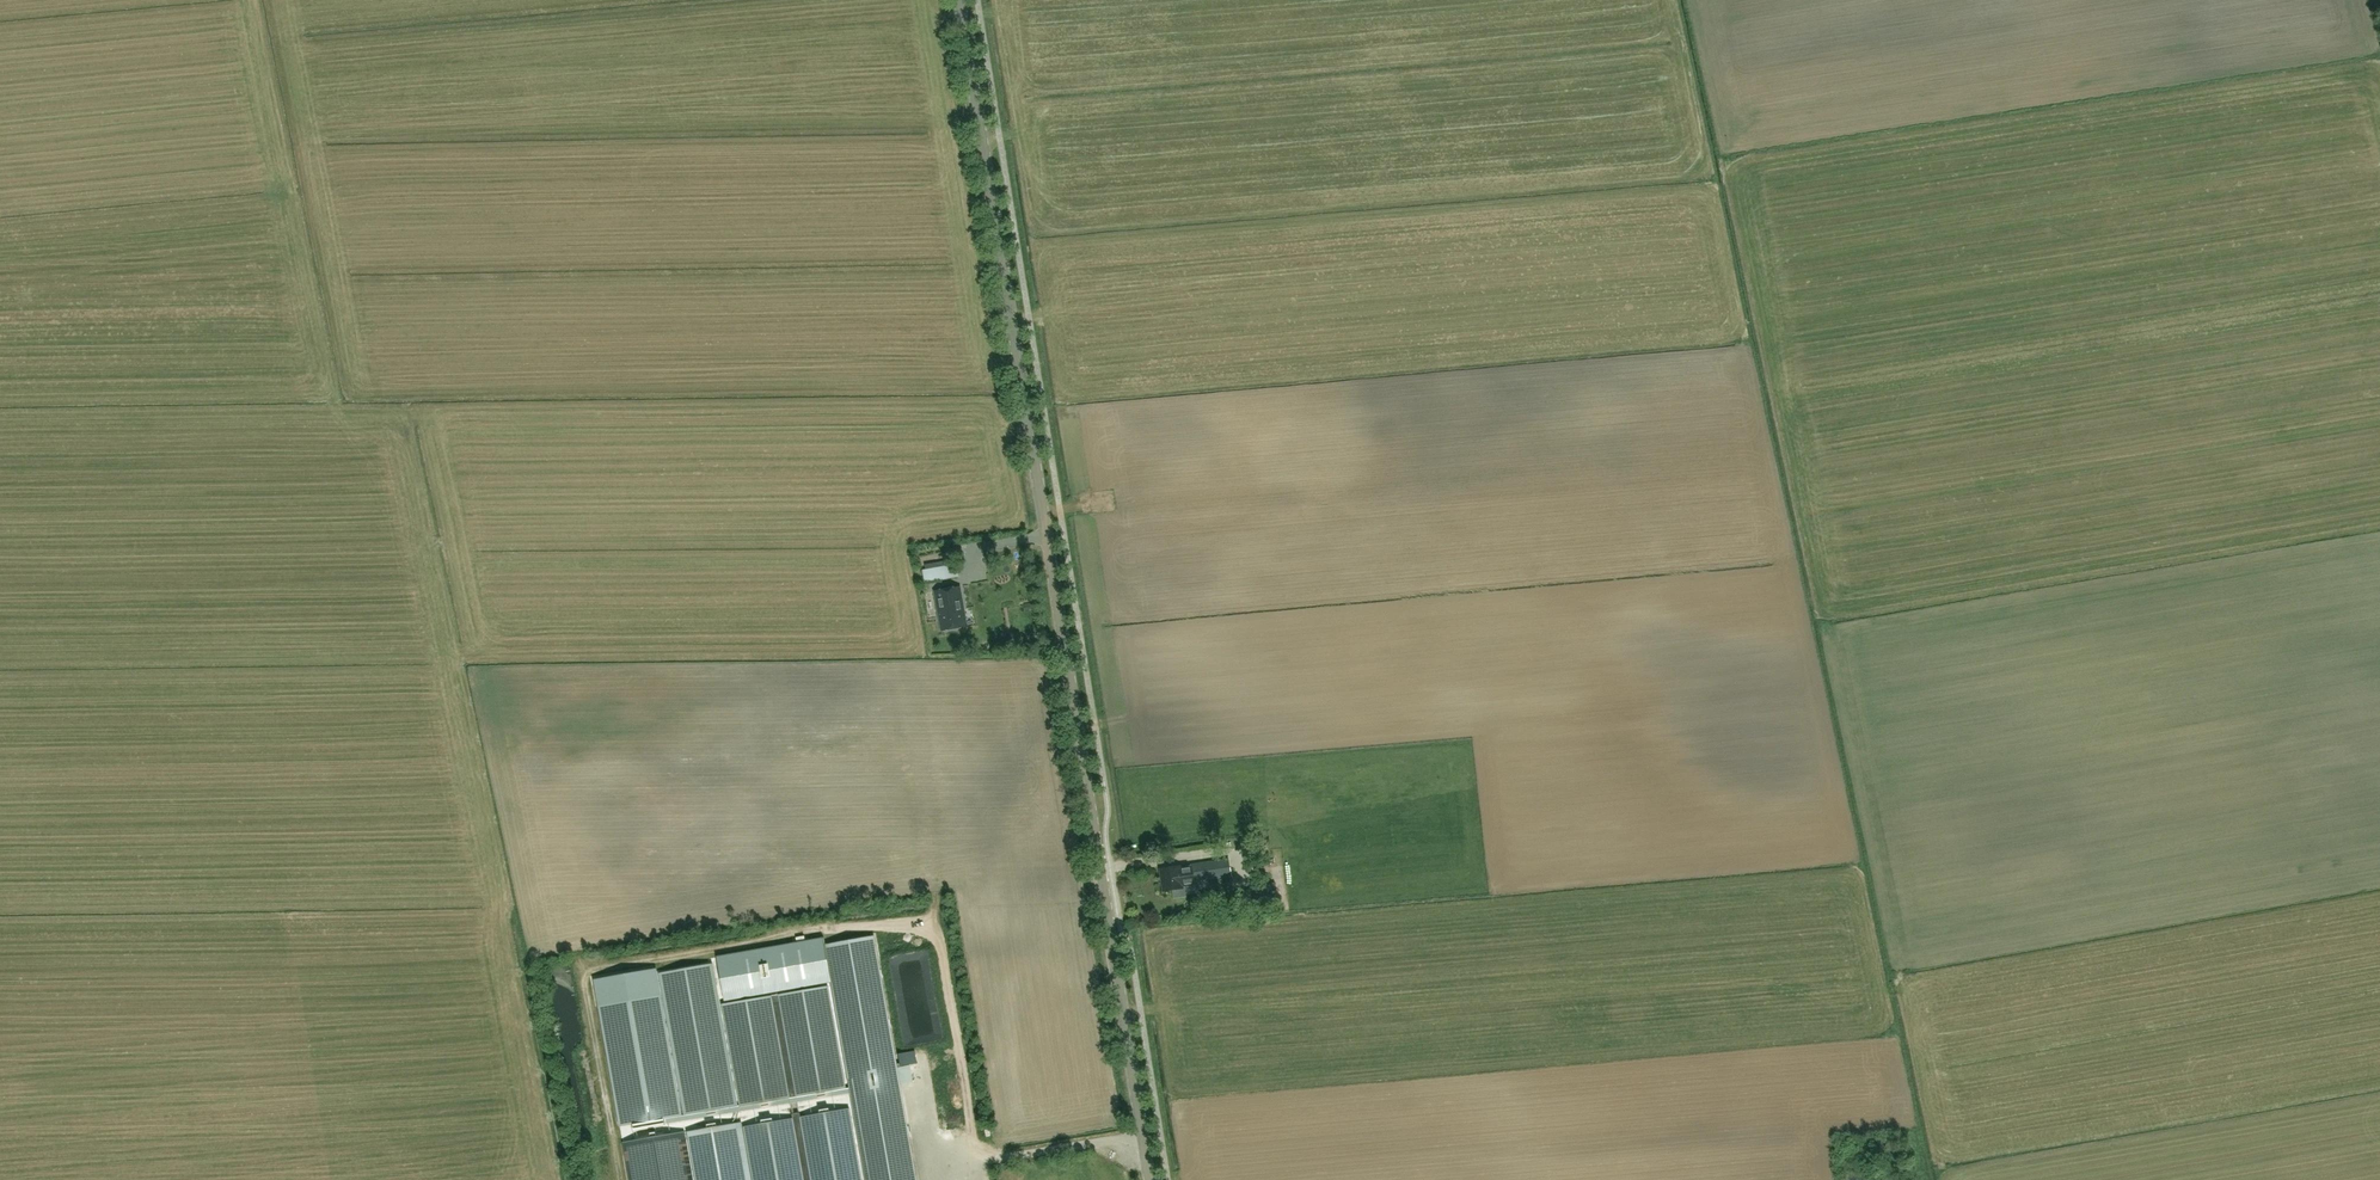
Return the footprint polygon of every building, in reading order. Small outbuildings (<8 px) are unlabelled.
[(1106,499),(1107,508),(1116,507),(1116,498),(1106,499)] [(957,564),(923,570),(925,582),(959,576),(957,564)] [(961,587),(934,591),(941,630),(967,626),(961,587)] [(1184,869),(1184,866),(1159,869),(1162,891),(1184,887),(1184,885),(1195,884),(1195,881),(1232,876),(1229,858),(1193,863),(1194,867),(1184,869)] [(1276,885),(1232,891),(1234,904),(1278,898),(1276,885)] [(797,943),(717,957),(725,1001),(830,982),(824,945),(825,945),(824,938),(806,941),(805,936),(796,937),(797,943)] [(900,1085),(913,1083),(909,1059),(896,1061),(875,936),(825,945),(824,945),(830,982),(865,1179),(917,1179),(900,1085)] [(683,1116),(738,1106),(713,964),(658,974),(683,1116)] [(619,1127),(683,1116),(657,971),(593,982),(619,1127)] [(826,986),(722,1005),(740,1107),(788,1099),(789,1108),(797,1106),(795,1097),(844,1088),(826,986)] [(789,1108),(790,1115),(741,1124),(752,1179),(861,1179),(847,1104),(798,1113),(797,1106),(789,1108)] [(740,1123),(686,1133),(695,1179),(750,1179),(740,1123)] [(684,1133),(622,1145),(629,1179),(693,1179),(684,1133)]
